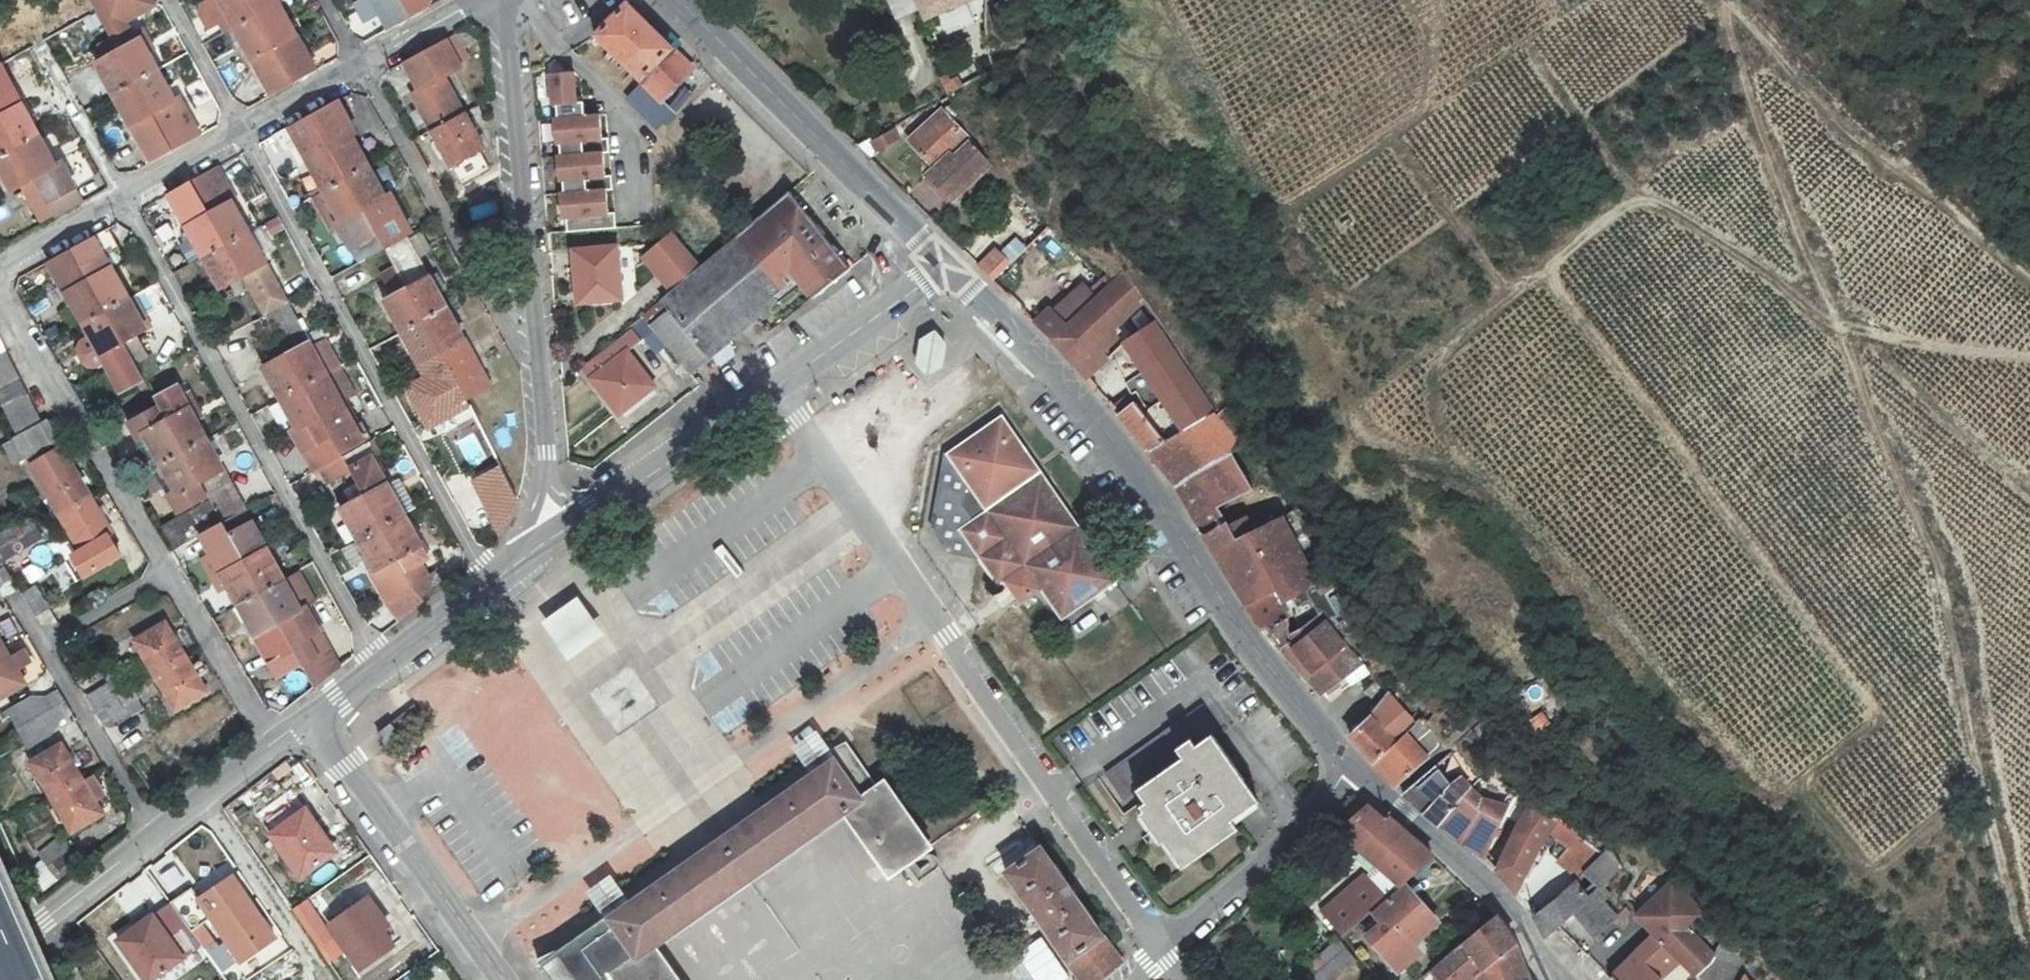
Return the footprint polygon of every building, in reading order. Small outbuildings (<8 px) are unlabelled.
[(93,5),(109,34),(133,77),(154,65),(138,35),(128,40),(114,15),(142,0),(102,0),(93,5)] [(246,0),(199,0),(198,10),(206,24),(217,17),(223,27),(253,11),(246,0)] [(253,11),(272,0),(246,0),(253,11)] [(291,82),(313,70),(275,0),(272,0),(253,11),(291,82)] [(398,0),(368,0),(384,30),(407,17),(398,0)] [(407,17),(430,5),(428,0),(398,0),(407,17)] [(922,24),(970,1),(970,0),(911,0),(922,24)] [(626,4),(595,35),(643,83),(629,98),(656,125),(671,110),(662,101),(693,70),(626,4)] [(269,94),(291,82),(253,11),(223,27),(220,29),(229,45),(239,39),(269,94)] [(466,27),(403,63),(418,90),(410,94),(459,183),(486,168),(477,152),(483,149),(443,77),(458,69),(455,63),(469,55),(464,46),(474,41),(466,27)] [(133,77),(109,34),(96,41),(103,53),(93,58),(110,89),(133,77)] [(160,77),(154,65),(133,77),(168,140),(189,128),(178,109),(187,104),(169,72),(160,77)] [(577,101),(575,69),(550,72),(553,103),(556,103),(558,116),(553,116),(556,141),(560,141),(561,153),(556,154),(558,179),(563,178),(564,191),(560,191),(562,215),(566,215),(568,230),(616,226),(615,210),(609,211),(607,189),(613,188),(611,173),(606,173),(604,151),(610,150),(609,136),(602,136),(600,112),(585,113),(584,100),(577,101)] [(936,78),(948,95),(958,88),(946,70),(936,78)] [(133,77),(110,89),(149,162),(172,149),(168,140),(133,77)] [(13,144),(34,132),(18,100),(9,105),(0,89),(0,121),(13,144)] [(953,203),(989,166),(970,147),(974,144),(951,118),(960,107),(948,95),(939,101),(947,107),(910,140),(937,171),(929,178),(953,203)] [(336,100),(332,103),(310,115),(344,177),(367,165),(350,135),(355,133),(336,100)] [(322,190),(344,177),(310,115),(277,133),(285,150),(297,143),(312,172),(322,190)] [(0,121),(0,151),(13,144),(0,121)] [(899,139),(892,127),(872,139),(878,150),(899,139)] [(34,132),(13,144),(52,214),(80,198),(58,159),(52,163),(34,132)] [(0,151),(0,174),(8,187),(18,182),(40,222),(52,214),(13,144),(0,151)] [(384,196),(367,165),(344,177),(369,222),(374,233),(382,247),(401,236),(410,232),(389,193),(384,196)] [(225,244),(246,232),(230,204),(235,201),(216,167),(191,181),(194,187),(225,244)] [(311,196),(322,190),(312,172),(302,178),(311,196)] [(374,233),(369,222),(344,177),(322,190),(339,223),(359,261),(383,249),(382,247),(374,233)] [(185,227),(188,233),(201,257),(225,244),(194,187),(180,194),(195,220),(185,227)] [(329,228),(339,223),(322,190),(311,196),(329,228)] [(671,287),(639,313),(689,374),(772,299),(777,303),(803,285),(812,298),(850,270),(789,192),(701,262),(671,287)] [(105,310),(126,298),(103,256),(117,249),(107,229),(71,248),(105,310)] [(646,253),(671,287),(701,262),(675,231),(646,253)] [(263,315),(285,302),(246,232),(225,244),(248,287),(263,315)] [(201,257),(188,233),(178,238),(191,262),(201,257)] [(444,309),(435,291),(426,275),(405,236),(383,249),(393,267),(399,277),(422,321),(444,309)] [(1012,263),(1027,251),(1017,237),(1001,249),(1012,263)] [(235,294),(248,287),(225,244),(201,257),(218,290),(230,284),(235,294)] [(617,246),(575,249),(579,302),(621,298),(617,246)] [(82,323),(105,310),(71,248),(58,255),(48,261),(64,291),(82,323)] [(985,259),(978,266),(993,282),(1006,270),(998,261),(992,266),(985,259)] [(399,277),(393,267),(381,274),(386,283),(399,277)] [(426,275),(435,291),(443,288),(433,271),(426,275)] [(1107,405),(1145,446),(1199,406),(1207,399),(1124,273),(1098,300),(1084,287),(1060,309),(1070,321),(1064,326),(1049,311),(1056,305),(1044,292),(1023,312),(1054,343),(1092,387),(1112,369),(1106,361),(1111,356),(1105,350),(1120,338),(1113,329),(1118,326),(1160,382),(1135,403),(1114,397),(1107,405)] [(400,333),(422,321),(399,277),(386,283),(393,297),(383,302),(400,333)] [(126,298),(105,310),(128,353),(141,346),(135,335),(143,330),(126,298)] [(302,386),(325,374),(311,348),(285,302),(263,315),(279,343),(302,386)] [(444,309),(422,321),(459,387),(481,376),(444,309)] [(105,310),(82,323),(99,354),(109,349),(127,383),(141,376),(134,363),(128,353),(105,310)] [(422,321),(400,333),(424,379),(432,393),(420,400),(432,423),(452,413),(448,406),(465,398),(459,387),(422,321)] [(937,371),(944,339),(922,333),(914,366),(937,371)] [(649,382),(613,336),(579,362),(615,408),(649,382)] [(324,341),(311,348),(325,374),(338,367),(324,341)] [(302,386),(279,343),(265,350),(272,362),(262,367),(279,399),(302,386)] [(15,437),(39,425),(0,348),(0,407),(15,437)] [(149,355),(134,363),(141,376),(143,380),(159,371),(149,355)] [(325,374),(341,402),(354,395),(338,367),(325,374)] [(355,427),(341,402),(325,374),(302,386),(340,457),(366,444),(378,437),(368,421),(355,427)] [(487,388),(481,376),(459,387),(465,398),(466,399),(487,388)] [(432,393),(424,379),(412,386),(420,400),(432,393)] [(205,439),(195,421),(186,404),(191,401),(186,393),(182,396),(175,385),(153,397),(158,408),(182,451),(205,439)] [(302,386),(279,399),(297,430),(293,432),(315,471),(319,469),(340,457),(302,386)] [(465,398),(448,406),(452,413),(468,404),(466,399),(465,398)] [(200,418),(191,401),(186,404),(195,421),(200,418)] [(1199,406),(1145,446),(1173,481),(1206,546),(1245,606),(1272,593),(1279,606),(1315,585),(1271,500),(1248,520),(1238,510),(1224,522),(1210,507),(1238,480),(1213,449),(1224,436),(1199,406)] [(159,464),(182,451),(158,408),(126,425),(136,443),(145,438),(159,464)] [(1005,418),(953,453),(970,477),(965,503),(976,518),(957,530),(953,555),(979,559),(996,584),(1001,581),(1004,584),(1023,572),(1021,569),(1030,563),(1068,617),(1117,582),(1005,418)] [(15,437),(1,446),(13,467),(56,442),(44,421),(39,425),(15,437)] [(221,522),(244,509),(205,439),(182,451),(206,493),(209,500),(221,522)] [(377,466),(366,444),(340,457),(349,472),(353,479),(377,466)] [(61,450),(28,469),(56,517),(89,498),(61,450)] [(182,451),(159,464),(173,488),(163,494),(173,511),(206,493),(182,451)] [(349,472),(340,457),(319,469),(327,484),(349,472)] [(499,459),(472,475),(503,526),(517,492),(499,459)] [(368,477),(355,484),(379,527),(401,516),(387,491),(384,485),(375,490),(368,477)] [(356,540),(379,527),(355,484),(343,491),(350,504),(340,509),(356,540)] [(387,491),(401,516),(415,509),(400,484),(387,491)] [(109,532),(89,498),(56,517),(77,551),(70,555),(82,576),(117,556),(105,535),(109,532)] [(221,522),(209,500),(164,525),(175,546),(198,534),(221,522)] [(260,592),(282,580),(244,509),(221,522),(260,592)] [(379,527),(403,572),(425,559),(401,516),(379,527)] [(28,521),(16,528),(0,534),(0,549),(33,530),(28,521)] [(237,605),(260,592),(221,522),(198,534),(237,605)] [(412,587),(403,572),(379,527),(356,540),(375,573),(384,568),(389,578),(380,583),(391,603),(386,606),(400,620),(420,604),(412,587)] [(33,530),(0,549),(0,565),(28,544),(38,538),(33,530)] [(0,569),(0,600),(15,591),(2,568),(0,569)] [(375,573),(380,583),(389,578),(384,568),(375,573)] [(412,587),(420,604),(446,584),(435,571),(412,587)] [(282,580),(260,592),(291,650),(313,688),(338,668),(304,607),(299,610),(282,580)] [(31,586),(18,595),(33,620),(47,612),(31,586)] [(260,592),(237,605),(269,662),(291,650),(260,592)] [(1272,593),(1245,606),(1258,629),(1280,654),(1285,650),(1292,645),(1289,630),(1286,619),(1279,606),(1272,593)] [(580,603),(555,621),(572,645),(597,627),(580,603)] [(153,676),(184,657),(163,622),(132,642),(153,676)] [(1322,624),(1289,630),(1292,645),(1285,650),(1320,694),(1343,675),(1349,683),(1365,671),(1360,663),(1337,637),(1331,641),(1322,624)] [(0,650),(0,698),(27,682),(6,647),(0,650)] [(206,692),(184,657),(153,676),(174,711),(206,692)] [(631,664),(590,692),(620,736),(661,708),(631,664)] [(85,697),(94,712),(130,690),(117,668),(104,676),(108,683),(85,697)] [(130,690),(94,712),(104,727),(139,706),(130,690)] [(43,699),(27,699),(3,713),(14,730),(62,701),(56,691),(43,699)] [(1415,724),(1388,694),(1377,715),(1349,735),(1373,763),(1415,724)] [(69,713),(62,701),(14,730),(24,748),(48,734),(55,720),(69,713)] [(1204,711),(1105,775),(1123,803),(1135,795),(1142,806),(1136,810),(1142,819),(1148,815),(1182,868),(1234,834),(1225,820),(1252,802),(1214,743),(1221,738),(1204,711)] [(1422,717),(1415,724),(1373,763),(1396,788),(1446,744),(1422,717)] [(63,743),(32,761),(53,795),(83,776),(63,743)] [(594,931),(580,940),(535,958),(551,979),(677,979),(654,948),(844,814),(889,877),(929,849),(882,784),(871,791),(842,749),(827,759),(830,764),(612,920),(607,913),(590,926),(594,931)] [(1439,824),(1473,789),(1465,780),(1467,777),(1447,757),(1404,795),(1439,824)] [(83,776),(53,795),(74,830),(105,812),(83,776)] [(1515,831),(1532,804),(1513,793),(1506,802),(1497,798),(1483,799),(1473,789),(1439,824),(1480,860),(1499,823),(1515,831)] [(333,852),(293,794),(259,817),(298,875),(333,852)] [(1572,846),(1582,833),(1534,801),(1532,804),(1515,831),(1494,872),(1516,893),(1547,831),(1572,846)] [(1385,823),(1368,807),(1339,830),(1382,866),(1399,887),(1403,884),(1434,858),(1390,819),(1385,823)] [(65,871),(81,860),(63,834),(53,841),(62,854),(56,858),(65,871)] [(1601,854),(1584,842),(1578,851),(1590,863),(1601,854)] [(997,880),(1066,979),(1101,979),(1120,964),(1040,850),(997,880)] [(1601,854),(1590,863),(1533,916),(1538,921),(1544,939),(1574,915),(1590,935),(1607,920),(1619,932),(1631,911),(1624,904),(1613,915),(1598,900),(1606,893),(1599,884),(1621,866),(1607,850),(1601,854)] [(1676,862),(1667,852),(1658,859),(1666,870),(1676,862)] [(1385,899),(1363,875),(1322,910),(1344,934),(1372,910),(1385,899)] [(1619,979),(1662,979),(1685,957),(1702,971),(1717,955),(1719,950),(1691,924),(1701,907),(1667,878),(1636,915),(1655,931),(1614,974),(1619,979)] [(191,892),(172,906),(191,934),(210,921),(229,948),(264,924),(234,881),(199,904),(191,892)] [(1436,922),(1403,884),(1399,887),(1385,899),(1372,910),(1382,923),(1367,935),(1396,970),(1418,952),(1411,943),(1436,922)] [(367,899),(330,925),(359,968),(393,946),(382,930),(386,927),(367,899)] [(330,937),(306,904),(295,912),(318,945),(330,937)] [(118,942),(143,979),(156,979),(201,949),(191,934),(172,906),(118,942)] [(1517,946),(1498,914),(1434,969),(1443,979),(1472,979),(1481,973),(1517,946)] [(250,950),(255,958),(235,971),(240,979),(246,979),(282,957),(270,938),(250,950)] [(1354,960),(1336,938),(1314,957),(1321,967),(1305,979),(1330,979),(1354,960)] [(1705,973),(1712,979),(1760,979),(1732,941),(1705,973)] [(1517,946),(1481,973),(1484,979),(1530,979),(1517,946)] [(1662,979),(1694,979),(1702,971),(1685,957),(1662,979)]
